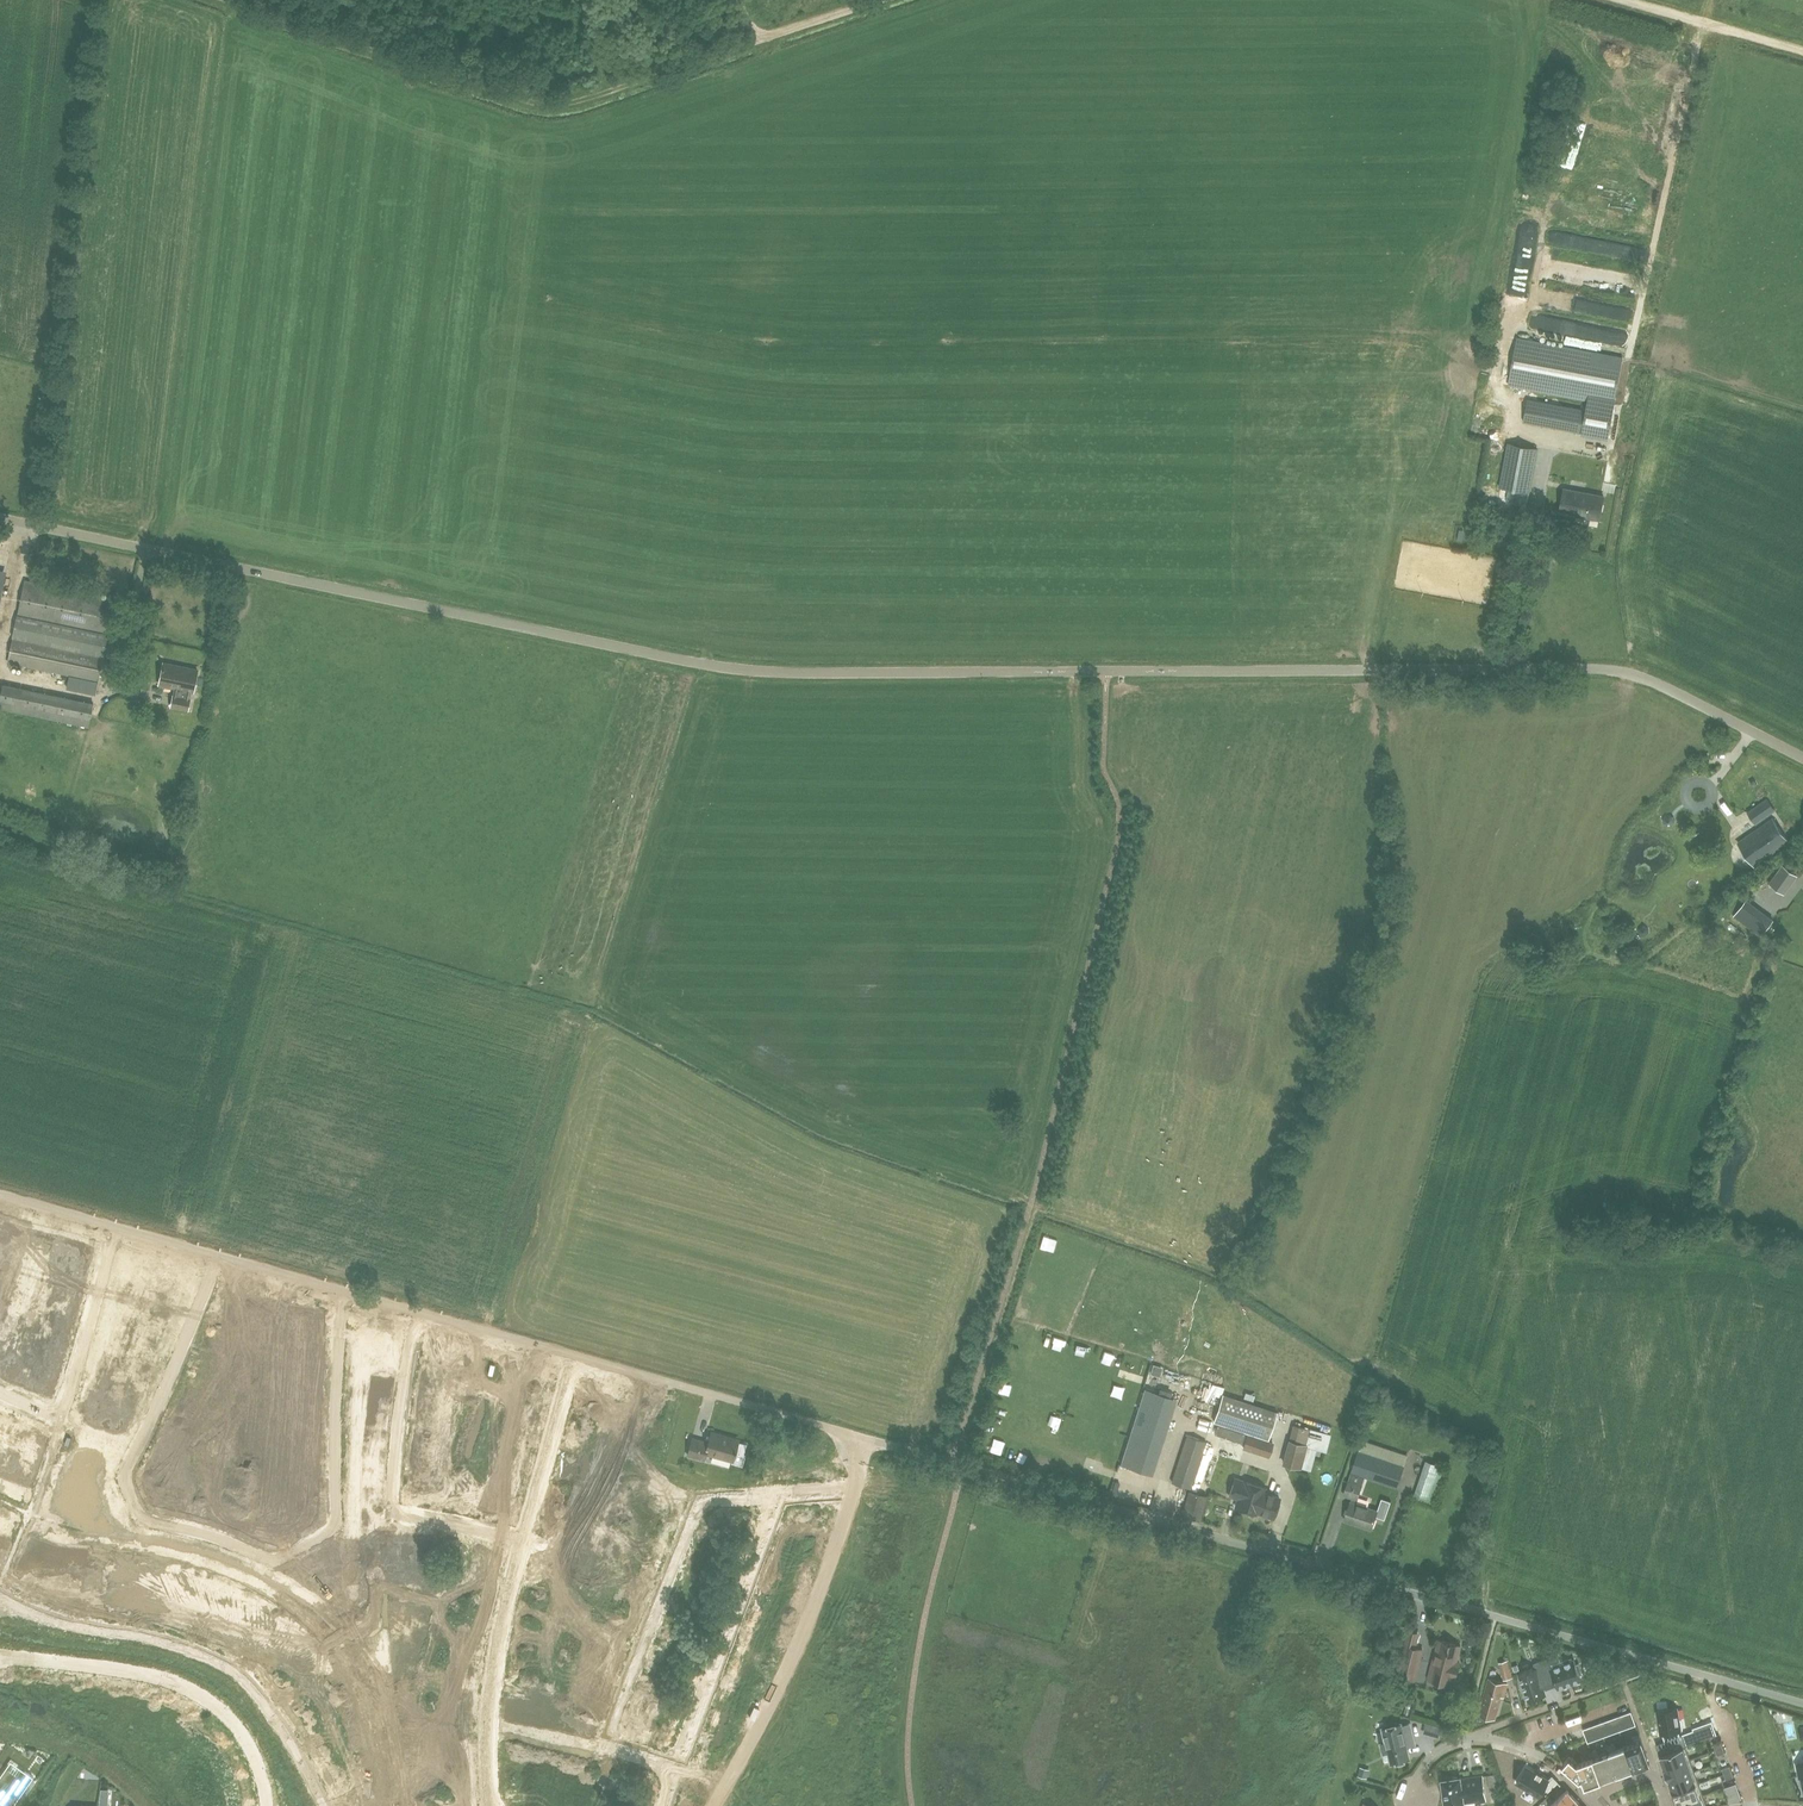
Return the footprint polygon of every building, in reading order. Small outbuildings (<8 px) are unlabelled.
[(1537,340),(1564,345),(1565,337),(1538,332),(1537,340)] [(1537,340),(1517,336),(1508,386),(1587,401),(1588,394),(1615,398),(1623,356),(1564,345),(1537,340)] [(1581,432),(1581,433),(1608,438),(1616,399),(1588,394),(1586,409),(1581,432)] [(1581,432),(1586,409),(1527,398),(1523,421),(1581,432)] [(1530,492),(1538,447),(1506,441),(1498,486),(1530,492)] [(1564,488),(1560,509),(1576,512),(1576,514),(1599,519),(1604,495),(1564,488)] [(1508,490),(1506,499),(1527,503),(1529,494),(1508,490)] [(98,681),(107,634),(115,599),(25,581),(8,662),(98,681)] [(163,663),(159,684),(176,687),(174,696),(173,696),(171,706),(188,709),(190,699),(188,699),(190,690),(193,691),(197,670),(163,663)] [(95,693),(97,682),(68,676),(66,687),(95,693)] [(0,698),(0,708),(88,726),(93,703),(3,684),(0,698)] [(1767,798),(1753,809),(1761,820),(1775,809),(1767,798)] [(1671,814),(1665,815),(1662,819),(1662,824),(1666,828),(1672,828),(1676,824),(1676,823),(1675,818),(1671,814)] [(1774,817),(1739,841),(1755,865),(1781,847),(1790,841),(1774,817)] [(1783,865),(1770,882),(1784,892),(1797,875),(1783,865)] [(1640,926),(1637,930),(1638,934),(1642,937),(1647,936),(1649,933),(1649,928),(1645,925),(1640,926)] [(2,1250),(3,1246),(20,1250),(24,1236),(7,1231),(9,1225),(0,1222),(0,1250),(2,1250)] [(36,1245),(29,1271),(42,1275),(44,1267),(47,1267),(49,1259),(79,1267),(83,1253),(79,1251),(80,1247),(70,1245),(71,1241),(61,1238),(60,1242),(50,1239),(47,1248),(36,1245)] [(44,1335),(43,1336),(47,1337),(47,1336),(53,1338),(66,1342),(67,1337),(68,1337),(68,1334),(70,1335),(73,1325),(71,1325),(72,1322),(71,1322),(74,1314),(64,1312),(68,1297),(51,1292),(48,1303),(56,1305),(51,1325),(47,1324),(44,1335)] [(0,1352),(0,1358),(8,1362),(3,1374),(14,1379),(16,1376),(21,1379),(19,1383),(20,1384),(22,1379),(37,1386),(45,1368),(31,1362),(35,1352),(17,1344),(19,1340),(7,1335),(0,1352)] [(1148,1473),(1172,1397),(1145,1388),(1121,1464),(1148,1473)] [(1268,1439),(1277,1412),(1223,1394),(1214,1421),(1268,1439)] [(1292,1423),(1282,1462),(1302,1467),(1313,1429),(1292,1423)] [(11,1431),(6,1444),(25,1452),(28,1445),(42,1451),(49,1434),(40,1430),(34,1427),(33,1428),(24,1424),(20,1434),(11,1431)] [(692,1438),(687,1455),(704,1460),(706,1454),(732,1462),(734,1454),(742,1457),(745,1445),(738,1443),(738,1441),(728,1438),(729,1437),(711,1432),(708,1442),(692,1438)] [(1274,1441),(1248,1432),(1243,1447),(1270,1456),(1274,1441)] [(1192,1487),(1206,1441),(1188,1435),(1173,1481),(1192,1487)] [(1397,1485),(1404,1464),(1359,1449),(1349,1479),(1362,1483),(1365,1475),(1397,1485)] [(1414,1497),(1431,1503),(1444,1465),(1427,1459),(1414,1497)] [(412,1478),(408,1497),(418,1499),(417,1501),(429,1504),(430,1501),(440,1503),(442,1492),(453,1494),(457,1475),(433,1470),(430,1482),(412,1478)] [(1234,1478),(1230,1491),(1239,1494),(1235,1506),(1255,1513),(1256,1511),(1273,1516),(1279,1497),(1263,1492),(1264,1487),(1244,1480),(1244,1481),(1234,1478)] [(1372,1527),(1378,1509),(1356,1501),(1362,1483),(1349,1479),(1344,1493),(1352,1495),(1345,1518),(1372,1527)] [(1201,1518),(1207,1495),(1191,1491),(1185,1514),(1201,1518)] [(843,1511),(830,1511),(831,1524),(836,1524),(843,1511)] [(1414,1682),(1422,1649),(1415,1647),(1418,1634),(1409,1632),(1397,1678),(1414,1682)] [(1435,1655),(1434,1655),(1428,1679),(1451,1684),(1453,1677),(1455,1678),(1459,1662),(1456,1661),(1460,1645),(1439,1640),(1435,1655)] [(1552,1668),(1548,1658),(1541,1661),(1550,1686),(1556,1684),(1557,1687),(1581,1679),(1579,1674),(1582,1673),(1578,1663),(1576,1664),(1574,1660),(1572,1660),(1571,1658),(1561,1661),(1562,1664),(1552,1668)] [(1514,1677),(1509,1659),(1499,1662),(1504,1680),(1514,1677)] [(1550,1686),(1541,1661),(1533,1664),(1535,1668),(1520,1673),(1524,1686),(1521,1686),(1525,1698),(1528,1697),(1529,1700),(1545,1694),(1543,1689),(1550,1686)] [(1489,1679),(1479,1713),(1494,1717),(1501,1695),(1504,1696),(1507,1684),(1489,1679)] [(1666,1740),(1656,1743),(1660,1755),(1686,1746),(1682,1734),(1679,1735),(1677,1731),(1677,1730),(1680,1730),(1680,1729),(1683,1729),(1681,1718),(1678,1718),(1676,1707),(1657,1710),(1661,1733),(1663,1733),(1666,1740)] [(1631,1711),(1623,1714),(1628,1727),(1636,1724),(1631,1711)] [(1612,1733),(1607,1720),(1599,1723),(1604,1736),(1612,1733)] [(1429,1734),(1439,1737),(1441,1733),(1442,1727),(1430,1723),(1426,1722),(1423,1730),(1423,1733),(1429,1734)] [(1391,1762),(1395,1761),(1395,1762),(1396,1763),(1397,1763),(1398,1763),(1399,1763),(1400,1763),(1401,1763),(1402,1763),(1403,1763),(1404,1762),(1404,1761),(1405,1761),(1405,1760),(1406,1759),(1406,1758),(1410,1757),(1405,1739),(1413,1737),(1410,1723),(1402,1725),(1401,1724),(1389,1727),(1392,1741),(1381,1743),(1383,1753),(1388,1752),(1391,1762)] [(1596,1739),(1591,1726),(1583,1728),(1588,1742),(1596,1739)] [(1702,1727),(1695,1730),(1699,1741),(1706,1738),(1702,1727)] [(1650,1762),(1639,1734),(1632,1736),(1634,1742),(1624,1746),(1633,1768),(1650,1762)] [(1607,1746),(1609,1751),(1617,1774),(1633,1768),(1624,1746),(1616,1749),(1614,1743),(1607,1746)] [(1660,1755),(1664,1768),(1690,1758),(1686,1746),(1660,1755)] [(1591,1751),(1593,1757),(1601,1780),(1617,1774),(1609,1751),(1600,1755),(1598,1749),(1591,1751)] [(1585,1786),(1601,1780),(1593,1757),(1577,1763),(1570,1756),(1562,1764),(1579,1779),(1582,1778),(1585,1786)] [(1664,1768),(1668,1780),(1695,1771),(1690,1758),(1664,1768)] [(1552,1775),(1548,1779),(1526,1766),(1516,1782),(1539,1796),(1543,1788),(1548,1791),(1558,1781),(1552,1775)] [(1360,1767),(1358,1775),(1367,1778),(1370,1770),(1360,1767)] [(7,1805),(10,1805),(26,1783),(28,1785),(33,1777),(22,1770),(18,1777),(7,1769),(0,1780),(0,1801),(7,1805)] [(1695,1771),(1668,1780),(1673,1792),(1699,1783),(1695,1771)] [(1442,1780),(1443,1789),(1444,1797),(1446,1805),(1445,1805),(1452,1805),(1464,1804),(1464,1805),(1465,1804),(1465,1803),(1463,1796),(1474,1794),(1475,1800),(1486,1799),(1482,1775),(1461,1778),(1461,1777),(1461,1776),(1459,1776),(1460,1776),(1443,1778),(1441,1778),(1442,1780)] [(1699,1783),(1673,1792),(1677,1804),(1703,1795),(1699,1783)] [(1576,1799),(1567,1789),(1549,1805),(1569,1805),(1576,1799)] [(1739,1792),(1734,1794),(1736,1801),(1742,1799),(1739,1792)] [(1677,1804),(1678,1805),(1707,1805),(1703,1795),(1677,1804)]
